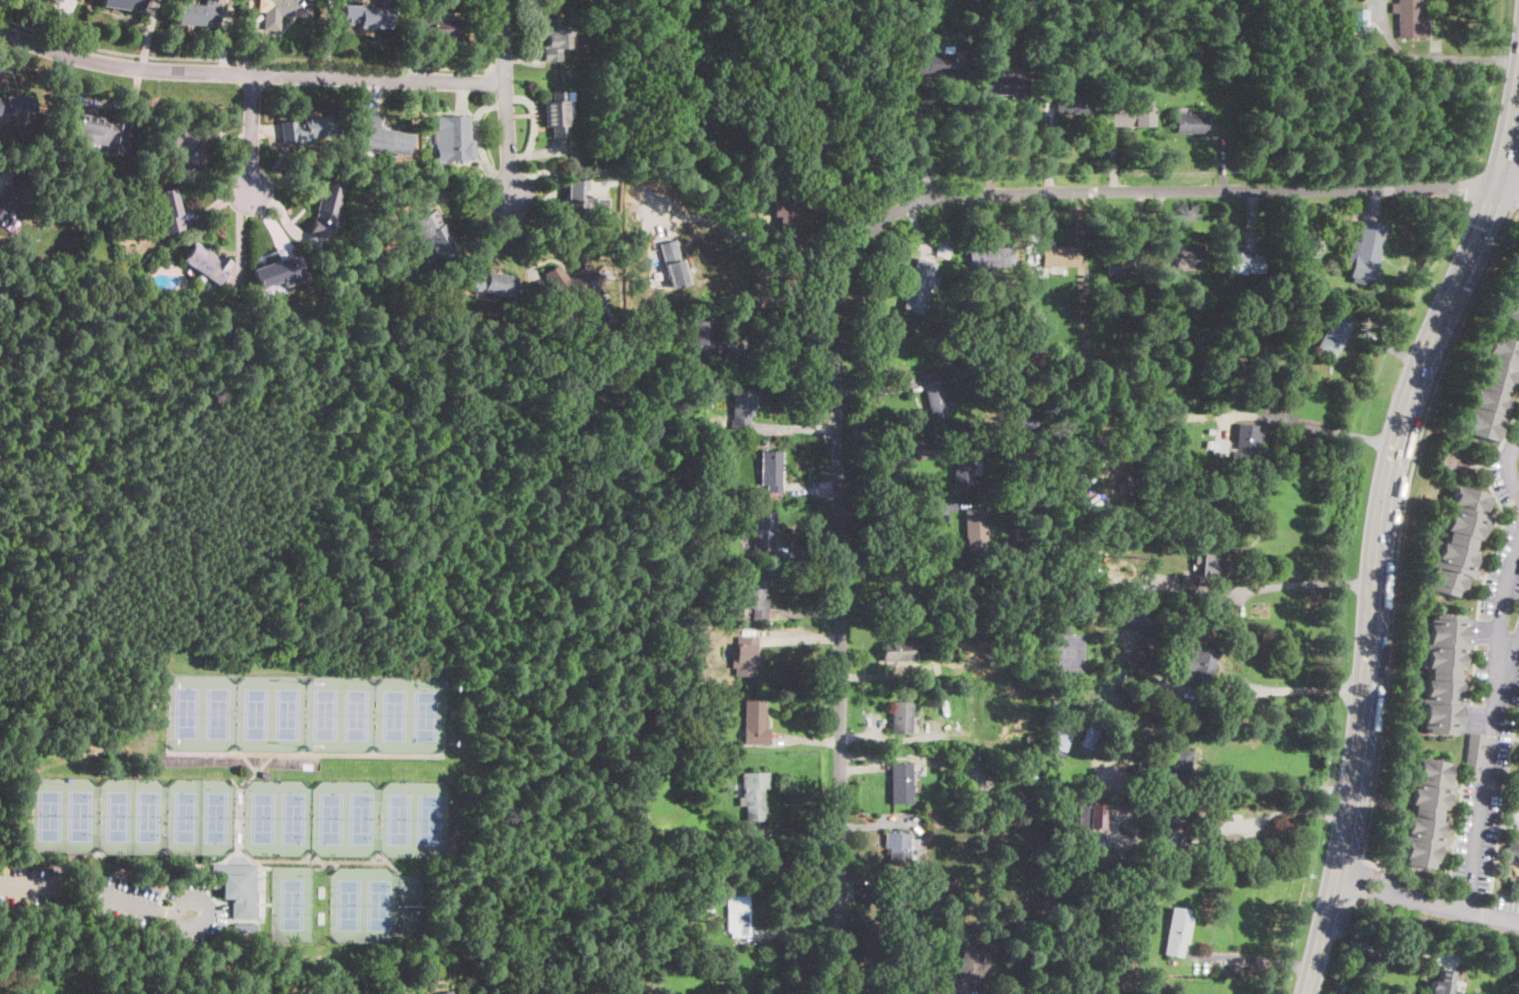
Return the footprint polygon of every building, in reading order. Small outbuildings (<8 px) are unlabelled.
[(101,6),(102,0),(144,0),(143,9),(143,12),(101,6)] [(205,5),(205,0),(218,0),(217,5),(219,5),(218,27),(176,24),(178,4),(203,6),(203,5),(205,5)] [(264,30),(265,0),(310,0),(309,17),(277,16),(277,30),(264,30)] [(1399,38),(1398,0),(1418,0),(1418,8),(1419,21),(1426,21),(1426,37),(1399,38)] [(387,7),(387,28),(357,28),(357,22),(342,22),(343,5),(359,5),(359,7),(387,7)] [(1031,8),(1031,16),(1021,16),(1021,8),(1031,8)] [(431,13),(431,18),(456,18),(456,39),(429,39),(429,31),(415,31),(415,13),(431,13)] [(564,17),(564,25),(570,25),(570,36),(566,36),(567,47),(559,48),(560,60),(544,61),(543,47),(546,47),(544,18),(564,17)] [(921,73),(915,73),(915,52),(943,52),(943,47),(951,47),(951,37),(967,37),(967,73),(921,73)] [(1202,44),(1202,60),(1194,59),(1194,44),(1202,44)] [(1155,59),(1146,60),(1145,49),(1154,48),(1155,59)] [(1027,75),(1027,96),(987,95),(987,75),(1027,75)] [(1072,86),(1072,93),(1088,93),(1088,113),(1056,114),(1055,94),(1063,94),(1063,86),(1072,86)] [(566,126),(566,136),(551,137),(550,126),(545,126),(544,112),(544,100),(551,100),(550,92),(564,91),(566,126)] [(27,112),(0,113),(0,97),(26,96),(27,112)] [(1123,126),(1112,126),(1112,107),(1118,107),(1118,105),(1138,105),(1138,100),(1152,100),(1152,126),(1123,126)] [(411,134),(407,155),(389,152),(389,155),(365,150),(368,132),(359,130),(362,112),(381,115),(378,128),(411,134)] [(103,118),(102,122),(115,124),(115,121),(127,123),(122,154),(106,151),(107,145),(88,142),(88,138),(65,134),(68,116),(76,118),(77,113),(103,118)] [(1208,133),(1175,133),(1175,114),(1208,114),(1208,133)] [(468,116),(470,140),(474,140),(475,161),(439,163),(438,147),(443,147),(443,131),(437,132),(436,117),(468,116)] [(331,118),(333,135),(295,140),(296,145),(283,147),(280,122),(297,120),(298,123),(331,118)] [(179,124),(179,130),(192,130),(192,127),(212,127),(211,150),(187,150),(187,153),(174,153),(175,150),(161,150),(162,124),(179,124)] [(608,198),(608,216),(593,216),(593,220),(584,220),(584,216),(569,215),(570,205),(566,205),(567,181),(585,181),(584,197),(608,198)] [(343,210),(340,226),(332,224),(328,239),(309,235),(314,217),(316,217),(317,211),(315,210),(321,184),(340,189),(336,209),(343,210)] [(6,229),(0,224),(0,194),(6,187),(19,197),(5,213),(13,220),(6,229)] [(181,229),(163,233),(159,216),(162,215),(156,192),(175,188),(185,228),(181,229)] [(798,190),(798,213),(803,213),(803,230),(780,230),(780,200),(780,190),(798,190)] [(447,235),(449,239),(454,248),(437,258),(426,237),(420,240),(411,223),(434,211),(447,235)] [(1385,226),(1379,257),(1378,259),(1380,259),(1375,281),(1349,276),(1354,254),(1356,254),(1363,221),(1385,226)] [(954,240),(949,259),(936,255),(941,237),(954,240)] [(688,283),(672,288),(658,245),(674,240),(688,283)] [(214,254),(216,252),(232,263),(217,286),(182,261),(195,241),(214,254)] [(1287,253),(1282,252),(1281,251),(1281,242),(1289,242),(1289,252),(1287,253)] [(979,269),(969,269),(969,247),(1012,246),(1012,268),(979,269)] [(1044,267),(1043,267),(1043,247),(1081,246),(1081,266),(1044,267)] [(1203,270),(1157,271),(1157,250),(1202,249),(1203,270)] [(1126,252),(1126,256),(1129,255),(1130,260),(1135,259),(1135,274),(1107,275),(1106,256),(1110,256),(1110,252),(1126,252)] [(1245,254),(1261,254),(1261,273),(1244,273),(1244,274),(1237,274),(1237,273),(1227,273),(1227,254),(1234,254),(1234,253),(1245,254)] [(304,279),(281,287),(279,282),(259,289),(252,270),(295,254),(304,279)] [(937,263),(934,274),(939,276),(935,291),(930,289),(923,315),(902,309),(913,269),(914,269),(917,258),(937,263)] [(595,275),(601,284),(590,291),(591,293),(578,302),(575,297),(564,305),(543,274),(558,264),(568,279),(576,273),(574,271),(586,262),(595,275)] [(500,274),(514,277),(509,297),(478,290),(477,293),(469,291),(473,273),(485,276),(487,271),(500,274)] [(1517,274),(1518,275),(1518,324),(1502,316),(1502,314),(1500,313),(1504,304),(1505,305),(1509,296),(1502,292),(1505,286),(1512,289),(1516,280),(1514,279),(1517,274)] [(595,325),(612,317),(599,291),(582,300),(595,325)] [(333,307),(328,310),(325,305),(330,302),(333,307)] [(1337,354),(1335,358),(1316,349),(1336,312),(1355,323),(1337,354)] [(714,313),(714,318),(716,318),(716,367),(694,367),(695,340),(695,317),(703,317),(703,313),(714,313)] [(960,347),(953,348),(952,336),(959,336),(960,347)] [(1507,340),(1518,344),(1518,346),(1518,352),(1513,370),(1515,370),(1510,387),(1507,387),(1503,398),(1506,398),(1493,440),(1491,440),(1490,441),(1464,433),(1465,431),(1461,430),(1464,420),(1466,420),(1468,411),(1460,409),(1462,402),(1470,405),(1473,396),(1472,396),(1474,388),(1478,389),(1481,378),(1475,376),(1480,361),(1476,360),(1478,353),(1486,356),(1489,346),(1485,345),(1488,336),(1492,338),(1493,336),(1507,340)] [(649,365),(644,365),(643,343),(654,342),(655,356),(649,356),(649,365)] [(940,372),(946,396),(952,395),(955,406),(949,408),(952,423),(933,427),(922,376),(940,372)] [(732,431),(730,431),(730,419),(733,419),(733,389),(755,390),(755,407),(752,407),(752,415),(749,415),(749,431),(732,431)] [(1099,407),(1098,419),(1090,418),(1091,406),(1099,407)] [(1034,418),(1034,427),(1018,427),(1018,417),(1034,418)] [(1258,425),(1256,454),(1253,454),(1252,462),(1230,460),(1231,451),(1235,451),(1238,423),(1258,425)] [(1043,459),(1039,459),(1038,443),(1044,442),(1047,442),(1048,459),(1043,459)] [(1228,445),(1227,456),(1214,455),(1215,442),(1228,443),(1228,445)] [(982,460),(982,474),(975,474),(975,488),(954,487),(954,468),(956,468),(956,446),(974,446),(974,460),(982,460)] [(782,462),(782,486),(782,492),(767,492),(767,485),(761,485),(760,452),(781,451),(782,462)] [(690,469),(686,475),(678,469),(682,463),(690,469)] [(707,482),(704,487),(699,483),(702,479),(707,482)] [(717,487),(714,493),(707,490),(710,484),(717,487)] [(1461,490),(1487,498),(1487,500),(1489,500),(1482,524),(1484,524),(1478,541),(1476,541),(1472,552),(1475,552),(1462,594),(1460,594),(1460,595),(1433,587),(1434,585),(1430,584),(1433,574),(1435,574),(1437,566),(1429,563),(1431,557),(1439,559),(1442,551),(1441,550),(1443,542),(1447,543),(1450,533),(1444,531),(1449,515),(1445,514),(1447,507),(1454,510),(1457,500),(1454,499),(1456,491),(1461,492),(1461,490)] [(656,516),(647,516),(646,508),(656,508),(656,516)] [(987,525),(987,538),(987,553),(968,554),(967,538),(966,538),(965,509),(986,509),(987,525)] [(774,556),(753,556),(753,536),(756,536),(756,511),(774,511),(774,556)] [(1025,540),(1016,540),(1016,527),(1025,527),(1025,540)] [(1224,547),(1209,547),(1209,538),(1224,538),(1224,547)] [(1227,561),(1227,570),(1223,570),(1222,579),(1219,579),(1218,587),(1196,585),(1197,576),(1201,576),(1203,551),(1225,553),(1224,560),(1227,561)] [(767,574),(766,597),(770,597),(769,621),(754,620),(754,608),(745,608),(745,603),(740,602),(739,621),(723,620),(723,603),(730,603),(731,587),(739,588),(739,578),(745,578),(745,573),(767,574)] [(914,574),(914,588),(920,587),(920,601),(908,601),(908,612),(892,612),(892,602),(895,601),(894,575),(914,574)] [(1151,597),(1149,604),(1140,602),(1143,592),(1152,595),(1151,597)] [(1154,618),(1149,629),(1138,623),(1136,627),(1127,622),(1128,621),(1117,616),(1124,603),(1154,618)] [(1460,618),(1460,620),(1463,620),(1463,625),(1464,625),(1463,644),(1465,644),(1464,649),(1463,649),(1462,653),(1465,654),(1464,670),(1457,669),(1457,682),(1462,683),(1460,706),(1461,706),(1460,730),(1456,730),(1456,736),(1428,734),(1428,729),(1423,729),(1423,725),(1421,725),(1422,706),(1416,706),(1417,698),(1425,698),(1425,692),(1422,692),(1423,680),(1427,681),(1428,668),(1423,668),(1424,656),(1427,656),(1427,650),(1418,650),(1419,641),(1426,642),(1427,633),(1424,633),(1425,623),(1427,623),(1428,619),(1432,619),(1433,615),(1460,617),(1460,618)] [(1069,631),(1061,631),(1061,623),(1069,623),(1069,631)] [(960,625),(960,638),(950,638),(951,625),(960,625)] [(758,645),(758,661),(754,662),(754,677),(735,676),(736,668),(731,668),(731,660),(735,660),(737,637),(758,638),(758,645)] [(895,662),(882,662),(881,641),(909,640),(910,661),(895,662)] [(1189,646),(1215,649),(1219,650),(1217,662),(1214,661),(1211,680),(1207,679),(1206,687),(1204,686),(1190,684),(1192,670),(1183,668),(1183,666),(1182,666),(1183,657),(1185,658),(1184,656),(1186,645),(1189,646)] [(696,681),(689,682),(688,675),(695,674),(696,681)] [(917,699),(917,689),(923,689),(923,683),(931,683),(932,698),(917,699)] [(1180,710),(1179,711),(1167,708),(1169,695),(1182,698),(1180,710)] [(764,700),(764,716),(767,716),(767,728),(769,728),(769,744),(744,744),(744,700),(764,700)] [(911,733),(892,734),(892,702),(910,702),(911,733)] [(1062,710),(1052,710),(1052,702),(1062,702),(1062,710)] [(1026,716),(1026,728),(1018,728),(1018,716),(1026,716)] [(1098,722),(1096,729),(1103,731),(1098,751),(1082,747),(1087,727),(1088,727),(1090,720),(1098,722)] [(1071,737),(1065,752),(1057,749),(1054,737),(1056,731),(1071,737)] [(660,737),(660,747),(650,747),(650,736),(660,737)] [(1193,751),(1189,776),(1167,772),(1164,787),(1143,784),(1148,758),(1165,761),(1167,747),(1193,751)] [(1420,759),(1448,763),(1447,765),(1450,765),(1447,785),(1451,785),(1451,791),(1450,793),(1449,793),(1447,810),(1440,809),(1438,822),(1443,823),(1438,851),(1437,851),(1435,863),(1432,863),(1431,869),(1404,865),(1406,858),(1401,857),(1402,847),(1404,847),(1405,842),(1400,841),(1401,834),(1406,835),(1407,829),(1403,828),(1405,816),(1412,817),(1414,804),(1407,803),(1408,792),(1412,793),(1413,787),(1409,786),(1410,779),(1415,780),(1418,761),(1419,761),(1420,759)] [(912,802),(891,803),(890,763),(910,762),(912,802)] [(270,772),(268,778),(260,775),(263,769),(270,772)] [(763,788),(764,806),(766,806),(766,821),(745,821),(745,806),(738,806),(738,797),(743,797),(742,773),(768,772),(768,788),(763,788)] [(702,786),(702,794),(693,794),(693,786),(702,786)] [(1108,808),(1107,829),(1078,827),(1079,805),(1109,807),(1108,808)] [(1189,824),(1187,840),(1183,861),(1166,858),(1168,850),(1163,850),(1165,839),(1169,839),(1171,822),(1189,824)] [(686,840),(674,841),(673,830),(685,829),(686,840)] [(908,863),(908,866),(889,865),(890,833),(909,834),(908,863)] [(1513,839),(1518,835),(1518,873),(1515,876),(1504,859),(1508,856),(1504,849),(1515,842),(1513,839)] [(708,846),(707,846),(707,837),(728,837),(728,845),(708,846)] [(1227,867),(1226,868),(1213,862),(1218,852),(1231,859),(1227,867)] [(771,867),(771,868),(752,867),(753,857),(772,858),(771,867)] [(256,877),(256,921),(230,921),(230,900),(224,900),(224,895),(221,895),(221,889),(212,888),(213,864),(256,865),(256,877)] [(715,894),(712,912),(702,910),(705,893),(715,894)] [(736,937),(728,938),(727,895),(749,894),(750,937),(736,937)] [(1192,917),(1188,943),(1184,943),(1182,958),(1163,955),(1171,907),(1190,910),(1189,916),(1192,917)] [(1031,938),(1028,930),(1037,927),(1039,934),(1031,938)] [(986,980),(986,984),(958,980),(963,944),(984,947),(982,957),(989,958),(986,980)] [(1456,975),(1452,993),(1429,993),(1432,980),(1438,981),(1440,969),(1456,972),(1456,975)] [(38,979),(33,983),(30,979),(35,975),(38,979)] [(561,981),(556,991),(551,988),(556,978),(561,981)] [(1158,985),(1156,993),(1144,993),(1146,983),(1158,985)] [(993,986),(992,993),(984,993),(985,986),(993,986)]
